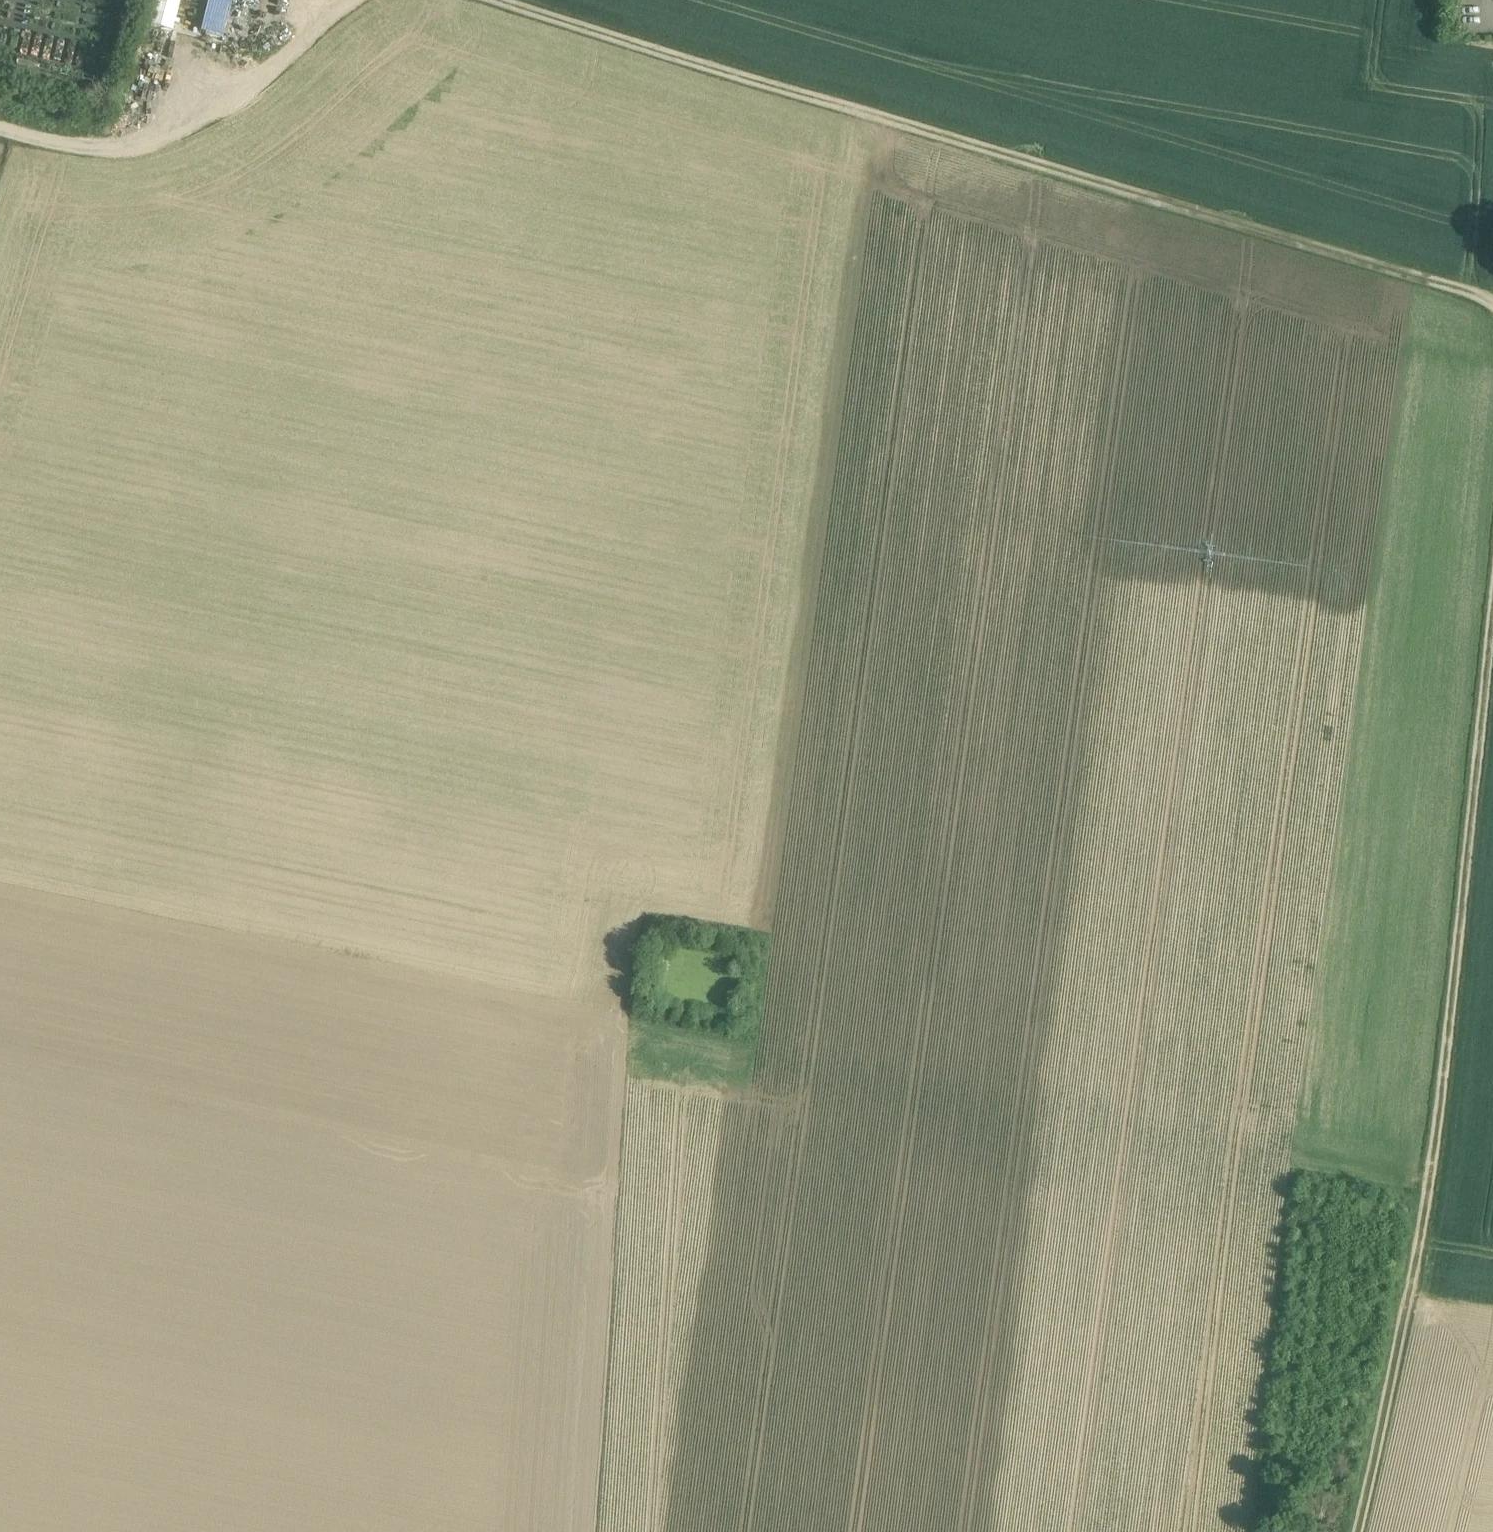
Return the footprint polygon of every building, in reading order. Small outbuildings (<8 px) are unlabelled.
[(149,25),(175,30),(181,0),(154,0),(149,25)]
